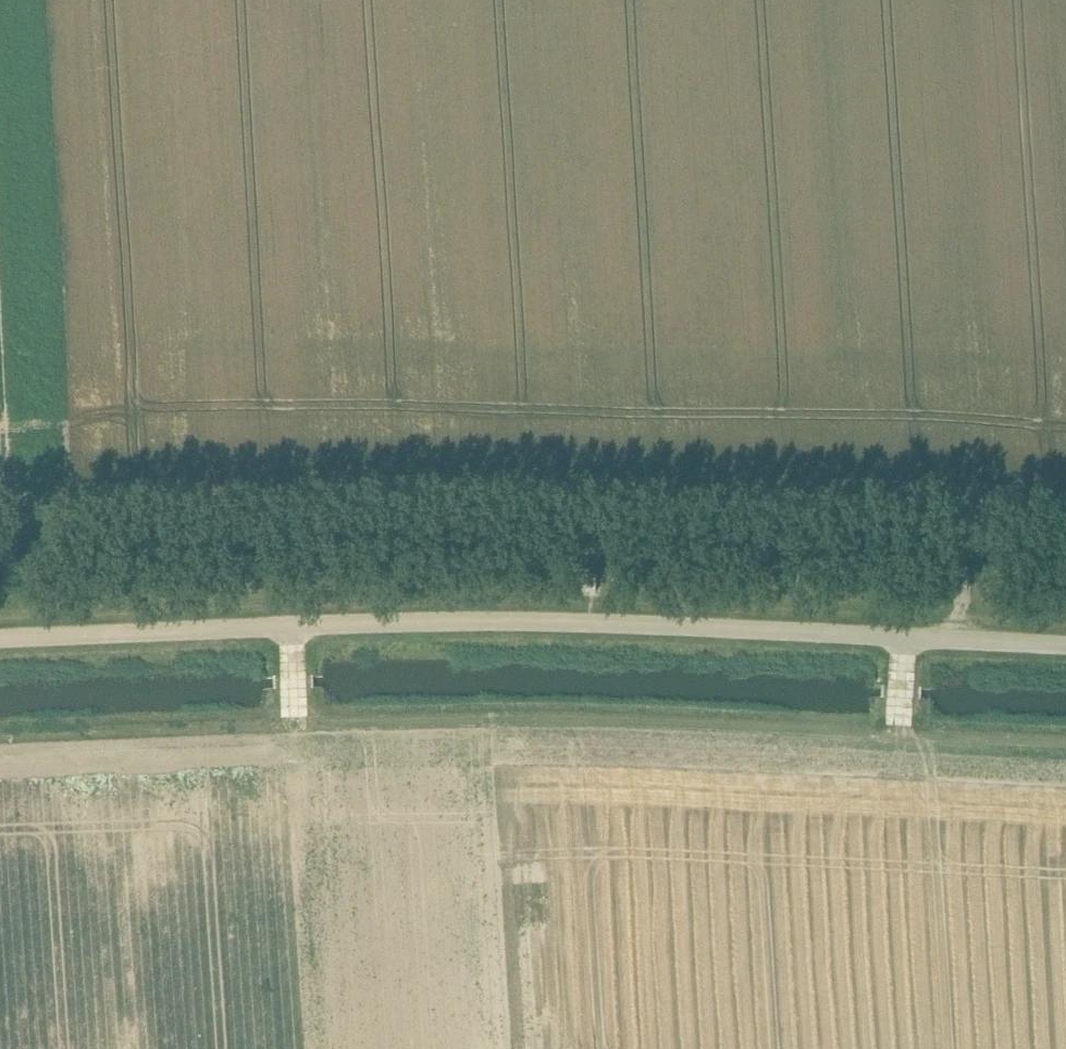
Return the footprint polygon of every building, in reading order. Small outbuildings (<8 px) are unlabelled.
[(596,577),(586,577),(585,595),(595,595),(596,577)]
